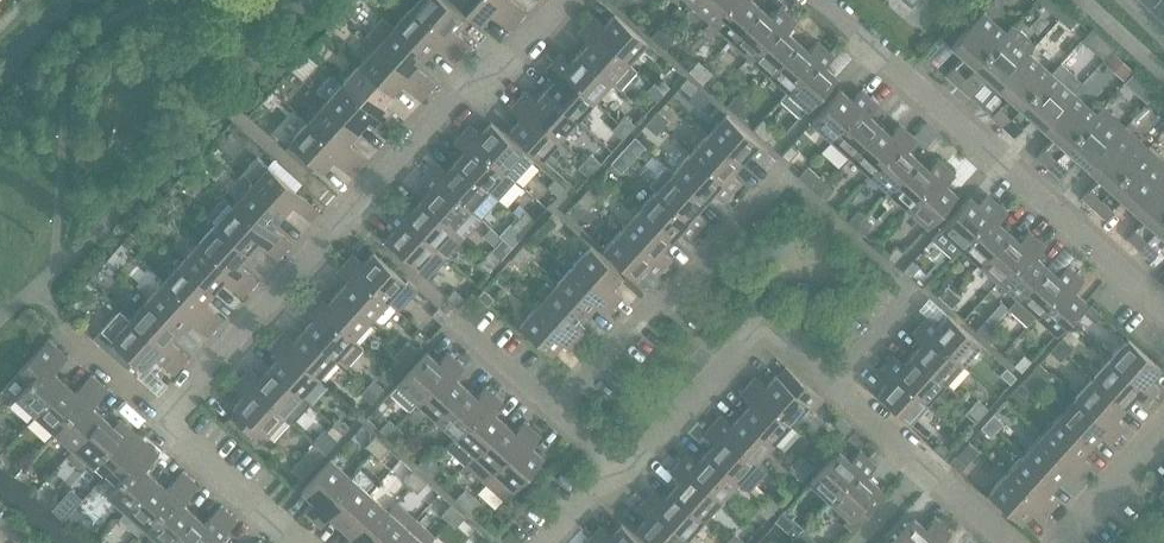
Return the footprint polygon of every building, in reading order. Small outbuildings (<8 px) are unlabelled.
[(463,55),(471,46),(453,29),(463,18),(444,0),(419,0),(412,8),(463,55)] [(519,22),(494,0),(454,0),(481,25),(491,13),(510,31),(519,22)] [(519,22),(526,13),(512,0),(494,0),(519,22)] [(615,5),(623,12),(633,2),(631,0),(620,0),(615,5)] [(733,0),(699,0),(693,6),(713,23),(733,0)] [(762,7),(755,0),(733,0),(713,23),(732,40),(762,7)] [(1037,0),(1048,10),(1055,2),(1053,0),(1038,0),(1037,0)] [(751,57),(790,14),(781,6),(772,16),(762,7),(732,40),(751,57)] [(455,63),(463,55),(412,8),(395,27),(428,57),(437,47),(455,63)] [(964,56),(947,75),(957,84),(959,86),(1007,33),(983,11),(952,45),(958,50),(964,56)] [(589,23),(587,25),(629,63),(647,43),(615,14),(604,26),(594,17),(589,23)] [(770,75),(800,41),(791,33),(800,23),(790,14),(751,57),(770,75)] [(1061,23),(1067,29),(1073,22),(1067,16),(1061,23)] [(385,19),(368,37),(377,47),(401,68),(429,93),(437,83),(419,67),(428,57),(395,27),(385,19)] [(587,25),(578,35),(588,44),(582,51),(579,53),(612,83),(620,90),(638,71),(629,63),(587,25)] [(660,44),(669,33),(660,26),(651,36),(660,44)] [(1007,33),(959,86),(970,97),(988,77),(997,86),(999,88),(1030,53),(1036,47),(1029,36),(1019,28),(1014,26),(1007,33)] [(669,33),(660,44),(665,48),(674,38),(669,33)] [(1098,41),(1090,34),(1085,40),(1093,47),(1098,41)] [(789,92),(828,49),(819,41),(811,51),(800,41),(770,75),(788,90),(789,92)] [(421,101),(429,93),(377,47),(360,65),(394,95),(403,85),(421,101)] [(803,118),(810,110),(839,77),(828,67),(837,57),(828,49),(789,92),(788,90),(780,99),(803,118)] [(554,61),(552,63),(595,102),(598,100),(612,83),(579,53),(571,63),(561,54),(554,61)] [(1009,97),(991,116),(1002,126),(1004,127),(1053,73),(1030,53),(999,88),(1009,97)] [(1133,73),(1113,55),(1106,64),(1125,82),(1133,73)] [(697,79),(707,68),(698,61),(688,72),(697,79)] [(552,63),(544,73),(554,82),(547,89),(545,92),(578,121),(580,119),(595,102),(552,63)] [(1053,73),(1004,127),(1016,138),(1033,118),(1043,127),(1044,128),(1075,94),(1084,83),(1062,63),(1053,73)] [(384,106),(394,95),(360,65),(343,85),(394,130),(402,122),(384,106)] [(697,79),(703,85),(713,74),(707,68),(697,79)] [(1133,73),(1125,82),(1134,91),(1142,82),(1144,80),(1134,71),(1133,73)] [(654,85),(664,94),(670,87),(660,78),(654,85)] [(680,86),(681,87),(691,96),(697,89),(687,79),(680,86)] [(386,139),(394,130),(343,85),(326,103),(359,133),(368,123),(386,139)] [(657,101),(664,94),(654,85),(647,92),(657,101)] [(833,140),(871,97),(863,90),(854,100),(842,89),(814,122),(833,140)] [(520,99),(518,102),(561,140),(563,138),(578,121),(545,92),(535,102),(526,93),(520,99)] [(1044,149),(1037,157),(1048,167),(1049,168),(1098,114),(1082,100),(1075,94),(1044,128),(1054,138),(1044,149)] [(736,113),(745,102),(736,95),(727,105),(736,113)] [(853,158),(882,125),(872,115),(881,106),(871,97),(833,140),(853,158)] [(518,102),(510,111),(519,120),(511,130),(510,131),(542,161),(543,160),(561,140),(518,102)] [(745,102),(736,113),(741,117),(751,107),(745,102)] [(349,144),(359,133),(326,103),(308,123),(360,169),(367,160),(349,144)] [(1098,114),(1049,168),(1060,179),(1078,159),(1088,168),(1089,169),(1127,127),(1105,107),(1098,114)] [(651,118),(662,127),(669,119),(658,110),(651,118)] [(625,112),(619,119),(629,128),(636,121),(625,112)] [(727,115),(709,135),(743,165),(751,155),(761,164),(770,155),(768,153),(727,115)] [(651,119),(644,126),(655,136),(661,129),(651,119)] [(782,137),(775,130),(762,119),(753,129),(766,140),(766,141),(773,147),(782,137)] [(352,178),(360,169),(308,123),(291,143),(324,173),(334,161),(352,178)] [(464,133),(463,135),(515,181),(516,180),(533,161),(534,160),(524,151),(491,123),(481,134),(471,125),(464,133)] [(624,138),(629,132),(619,123),(613,129),(624,138)] [(871,174),(909,132),(901,124),(893,134),(882,125),(853,158),(871,174)] [(1099,178),(1082,198),(1094,209),(1150,147),(1127,127),(1089,169),(1099,178)] [(890,192),(920,159),(911,150),(919,141),(909,132),(871,174),(890,192)] [(463,135),(455,143),(465,152),(457,161),(455,163),(498,200),(499,199),(515,181),(463,135)] [(708,136),(692,154),(734,192),(741,184),(733,176),(742,166),(743,165),(709,135),(708,136)] [(798,151),(791,145),(782,156),(789,162),(798,151)] [(1094,209),(1106,220),(1124,200),(1134,210),(1135,210),(1163,178),(1163,160),(1150,147),(1094,209)] [(617,156),(628,166),(635,158),(624,148),(617,156)] [(591,150),(585,157),(595,167),(602,160),(591,150)] [(691,155),(675,173),(708,203),(717,193),(726,201),(734,192),(692,154),(691,155)] [(320,212),(269,166),(257,156),(239,176),(251,187),(285,217),(293,207),(311,223),(320,212)] [(622,171),(628,166),(617,156),(612,162),(622,171)] [(585,157),(578,164),(589,174),(595,167),(585,157)] [(909,209),(948,166),(939,159),(930,168),(920,159),(890,192),(909,209)] [(430,171),(428,173),(480,220),(482,218),(498,200),(455,163),(446,173),(436,164),(430,171)] [(667,166),(650,185),(657,192),(701,231),(707,225),(709,223),(699,213),(707,204),(708,203),(675,173),(667,166)] [(909,209),(928,226),(957,193),(948,185),(957,175),(948,166),(909,209)] [(428,173),(420,182),(430,190),(423,199),(421,201),(463,239),(465,237),(480,220),(428,173)] [(819,195),(828,185),(819,176),(810,187),(819,195)] [(554,177),(548,184),(558,194),(565,187),(554,177)] [(1127,239),(1139,250),(1163,223),(1163,178),(1135,210),(1145,220),(1140,225),(1127,239)] [(819,195),(824,200),(834,189),(828,185),(819,195)] [(251,187),(233,206),(284,252),(292,243),(275,228),(277,225),(285,217),(251,187)] [(582,195),(593,205),(600,197),(589,187),(582,195)] [(693,240),(701,231),(657,192),(640,211),(674,241),(683,231),(693,240)] [(587,211),(593,205),(582,195),(576,202),(587,211)] [(961,247),(1000,204),(991,196),(982,206),(971,195),(944,225),(933,238),(953,257),(961,247)] [(224,197),(207,216),(208,217),(216,225),(250,255),(260,243),(278,259),(284,252),(233,206),(224,197)] [(395,209),(394,211),(446,258),(448,256),(463,239),(421,201),(412,210),(402,202),(395,209)] [(981,265),(1011,232),(999,221),(1009,211),(1000,204),(961,247),(981,265)] [(525,209),(519,217),(530,226),(536,219),(525,209)] [(396,228),(386,240),(418,269),(417,271),(427,279),(446,258),(394,211),(386,220),(392,225),(396,228)] [(664,251),(674,241),(640,211),(622,231),(666,270),(675,261),(664,251)] [(857,229),(866,219),(858,211),(848,222),(857,229)] [(546,221),(550,225),(557,230),(563,223),(552,213),(546,221)] [(519,217),(513,224),(523,233),(530,226),(519,217)] [(866,219),(857,229),(863,234),(872,224),(866,219)] [(1139,250),(1139,251),(1150,261),(1159,251),(1163,246),(1163,223),(1139,250)] [(216,225),(199,244),(250,289),(258,281),(241,265),(250,255),(216,225)] [(999,281),(1038,238),(1029,230),(1020,240),(1011,232),(981,265),(999,281)] [(658,279),(666,270),(622,231),(604,251),(637,281),(648,269),(658,279)] [(1019,299),(1049,266),(1038,256),(1047,246),(1038,238),(999,281),(1019,299)] [(242,299),(250,289),(199,244),(182,263),(216,293),(224,283),(242,299)] [(517,253),(527,262),(535,254),(525,245),(517,253)] [(887,256),(894,263),(904,252),(896,246),(887,256)] [(491,248),(485,255),(495,264),(502,257),(491,248)] [(573,268),(616,306),(624,297),(614,288),(624,277),(592,248),(573,268)] [(347,263),(346,264),(396,309),(400,312),(419,290),(408,281),(407,283),(374,253),(363,264),(354,255),(347,263)] [(522,267),(527,262),(517,253),(512,258),(522,267)] [(485,255),(478,262),(489,271),(495,264),(485,255)] [(912,260),(908,265),(903,271),(910,278),(920,267),(912,260)] [(206,303),(216,293),(182,263),(164,283),(215,328),(224,319),(206,303)] [(346,264),(337,274),(347,282),(339,291),(338,292),(371,322),(376,317),(379,320),(386,320),(396,309),(346,264)] [(1037,315),(1076,272),(1067,264),(1058,274),(1049,266),(1019,299),(1010,308),(1028,325),(1037,315)] [(607,316),(616,306),(573,268),(556,287),(589,316),(598,307),(607,316)] [(1076,272),(1037,315),(1057,333),(1087,301),(1076,291),(1086,281),(1076,272)] [(207,338),(215,328),(164,283),(148,301),(181,331),(189,322),(207,338)] [(946,303),(955,293),(947,285),(938,296),(946,303)] [(456,287),(450,294),(460,304),(467,297),(456,287)] [(580,326),(589,316),(556,287),(538,306),(581,345),(590,335),(580,326)] [(477,296),(478,297),(488,306),(495,299),(484,289),(477,296)] [(319,293),(312,302),(355,340),(371,322),(338,292),(329,302),(319,293)] [(946,303),(952,309),(961,298),(955,293),(946,303)] [(172,342),(181,331),(148,301),(130,320),(181,366),(189,358),(172,342)] [(364,348),(355,340),(312,302),(303,311),(313,320),(304,330),(337,360),(346,368),(364,348)] [(573,354),(581,345),(538,306),(520,326),(553,356),(563,345),(573,354)] [(1091,306),(1085,313),(1095,322),(1102,315),(1091,306)] [(432,315),(442,324),(449,317),(438,308),(432,315)] [(181,366),(130,320),(118,309),(100,330),(145,371),(155,360),(173,376),(181,366)] [(919,326),(961,364),(979,344),(947,316),(937,327),(927,317),(919,326)] [(984,336),(994,326),(986,319),(977,329),(984,336)] [(944,383),(961,364),(919,326),(911,335),(921,344),(912,354),(944,383)] [(994,326),(984,336),(991,342),(1000,332),(994,326)] [(320,378),(337,360),(304,330),(294,340),(284,332),(277,340),(320,378)] [(1055,345),(1066,354),(1073,346),(1062,337),(1055,345)] [(36,415),(67,382),(56,373),(69,358),(48,338),(14,376),(25,386),(16,397),(32,412),(35,414),(36,415)] [(1152,380),(1162,369),(1128,339),(1111,359),(1154,397),(1161,389),(1152,380)] [(303,398),(320,378),(277,340),(268,350),(278,359),(269,369),(303,398)] [(402,349),(412,358),(420,350),(409,340),(402,349)] [(1061,360),(1066,354),(1055,345),(1050,350),(1061,360)] [(407,364),(412,358),(402,349),(397,354),(407,364)] [(426,351),(389,393),(409,411),(417,402),(456,359),(447,352),(438,362),(426,351)] [(927,402),(944,383),(912,354),(903,364),(893,355),(884,364),(927,402)] [(1024,355),(1014,365),(1021,372),(1031,361),(1024,355)] [(456,359),(417,402),(436,419),(466,386),(457,378),(466,369),(456,359)] [(1146,407),(1154,397),(1111,359),(1093,378),(1127,408),(1136,398),(1146,407)] [(908,423),(927,402),(884,364),(876,373),(886,383),(876,394),(908,423)] [(1038,364),(1021,383),(1031,393),(1038,385),(1037,384),(1039,382),(1040,383),(1049,374),(1038,364)] [(749,384),(747,387),(790,425),(806,406),(813,412),(822,401),(785,368),(777,377),(775,375),(766,386),(756,377),(749,384)] [(1017,377),(1006,368),(1000,375),(1010,384),(1017,377)] [(286,417),(303,398),(269,369),(260,379),(249,370),(242,378),(286,417)] [(56,433),(101,383),(92,375),(77,391),(67,382),(36,415),(38,417),(56,433)] [(267,438),(286,417),(242,378),(234,387),(244,396),(233,408),(236,411),(231,417),(256,439),(261,433),(267,438)] [(1117,419),(1127,408),(1093,378),(1076,398),(1119,436),(1126,428),(1117,419)] [(367,386),(378,396),(384,388),(374,379),(367,386)] [(67,457),(104,416),(95,408),(110,391),(101,383),(56,433),(73,448),(66,456),(67,457)] [(1025,400),(1031,393),(1021,383),(1015,390),(1025,400)] [(372,401),(378,396),(367,386),(362,392),(372,401)] [(466,386),(436,419),(455,437),(456,436),(494,394),(486,387),(477,397),(466,386)] [(747,387),(739,395),(749,404),(742,413),(740,415),(772,444),(790,425),(747,387)] [(455,437),(446,447),(465,464),(474,454),(504,421),(495,413),(504,403),(494,394),(456,436),(455,437)] [(1111,445),(1119,436),(1076,398),(1059,417),(1092,446),(1101,437),(1111,445)] [(971,407),(981,416),(988,408),(978,399),(971,407)] [(976,422),(981,416),(971,407),(966,412),(976,422)] [(32,412),(24,420),(29,424),(31,425),(38,417),(36,415),(35,414),(32,412)] [(987,421),(997,430),(1004,422),(993,413),(987,421)] [(715,423),(713,425),(755,464),(756,462),(772,444),(740,415),(731,424),(721,415),(715,423)] [(106,476),(141,438),(120,420),(114,426),(104,416),(67,457),(80,468),(86,462),(94,469),(96,467),(106,476)] [(332,425),(343,434),(350,426),(340,417),(332,425)] [(851,426),(840,417),(834,424),(845,433),(851,426)] [(1083,457),(1092,446),(1059,417),(1042,436),(1085,474),(1092,465),(1083,457)] [(389,438),(398,428),(389,420),(380,430),(389,438)] [(474,454),(465,464),(473,471),(484,481),(493,471),(532,428),(524,422),(515,431),(504,421),(474,454)] [(992,436),(997,430),(987,421),(982,427),(992,436)] [(338,439),(343,434),(332,425),(327,430),(338,439)] [(713,425),(705,433),(715,442),(708,451),(705,453),(738,483),(748,491),(765,472),(755,464),(713,425)] [(394,443),(403,432),(398,428),(389,438),(394,443)] [(493,471),(484,481),(505,499),(513,490),(515,491),(544,458),(533,448),(542,438),(532,428),(493,471)] [(374,454),(384,444),(374,435),(365,446),(374,454)] [(1076,484),(1085,474),(1042,436),(1025,455),(1058,485),(1067,475),(1076,484)] [(127,513),(157,480),(147,471),(160,456),(141,438),(106,476),(117,485),(107,496),(127,513)] [(940,441),(933,449),(944,458),(950,451),(940,441)] [(326,453),(314,443),(290,469),(302,480),(326,453)] [(379,459),(389,448),(384,444),(374,454),(379,459)] [(830,502),(869,459),(858,450),(849,460),(838,451),(809,483),(830,502)] [(427,472),(437,462),(427,453),(418,464),(427,472)] [(681,461),(678,464),(721,502),(738,483),(705,453),(697,463),(687,454),(681,461)] [(1049,495),(1058,485),(1025,455),(1008,474),(1050,512),(1058,503),(1049,495)] [(949,463),(960,473),(966,465),(956,456),(949,463)] [(796,465),(807,475),(815,466),(804,457),(796,465)] [(884,494),(877,488),(879,486),(867,476),(876,466),(869,459),(830,502),(849,518),(844,523),(852,530),(884,494)] [(331,460),(302,492),(313,502),(304,513),(312,520),(350,477),(331,460)] [(437,462),(427,472),(432,476),(441,466),(437,462)] [(678,464),(671,472),(681,481),(673,489),(671,492),(704,521),(721,502),(678,464)] [(802,481),(807,475),(796,465),(791,471),(802,481)] [(350,477),(312,520),(322,529),(331,519),(340,527),(370,494),(366,491),(374,482),(360,470),(352,479),(350,477)] [(414,488),(422,478),(413,470),(404,479),(414,488)] [(146,531),(191,481),(181,473),(167,489),(157,480),(127,513),(146,531)] [(1042,522),(1050,512),(1008,474),(990,495),(1023,524),(1032,513),(1042,522)] [(422,478),(414,488),(418,492),(427,482),(422,478)] [(196,514),(185,505),(200,489),(191,481),(146,531),(153,537),(148,542),(170,542),(196,514)] [(71,488),(52,510),(63,520),(82,499),(71,488)] [(465,507),(475,497),(465,488),(455,499),(465,507)] [(646,499),(644,502),(687,540),(688,538),(704,521),(671,492),(663,501),(652,492),(646,499)] [(340,527),(351,536),(345,542),(360,542),(389,511),(370,494),(340,527)] [(762,504),(772,513),(780,504),(771,495),(762,504)] [(465,507),(470,512),(480,501),(475,497),(465,507)] [(360,542),(395,542),(408,528),(417,518),(398,501),(389,511),(360,542)] [(636,510),(646,519),(636,530),(651,542),(690,542),(687,540),(644,502),(636,510)] [(451,523),(460,513),(451,504),(441,515),(451,523)] [(768,518),(772,513),(762,504),(758,508),(768,518)] [(228,515),(220,507),(206,523),(196,514),(170,542),(203,542),(228,515)] [(786,524),(795,514),(788,507),(778,518),(786,524)] [(83,514),(77,508),(67,519),(73,524),(83,514)] [(456,528),(465,517),(460,513),(451,523),(456,528)] [(224,540),(238,524),(228,515),(203,542),(227,542),(224,540)] [(395,542),(429,542),(436,535),(417,518),(408,528),(395,542)] [(943,527),(934,519),(925,529),(914,519),(893,542),(928,542),(943,527)] [(592,537),(599,542),(640,542),(621,526),(612,537),(601,527),(592,537)] [(951,534),(943,527),(928,542),(943,542),(951,534)] [(728,542),(745,542),(746,542),(735,533),(727,542),(728,542)]
